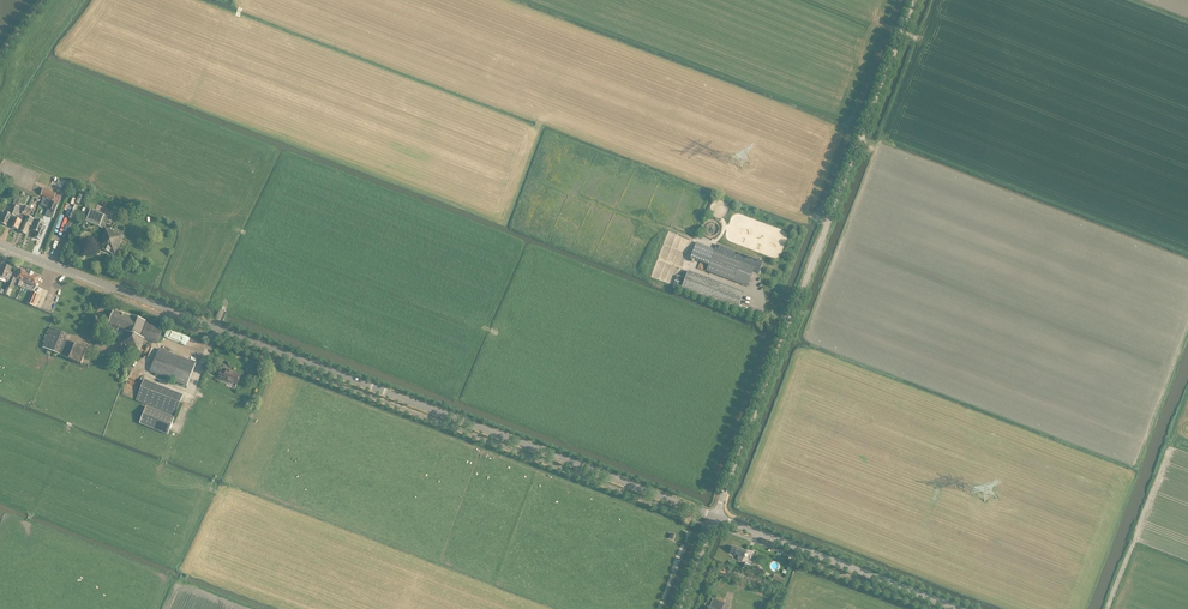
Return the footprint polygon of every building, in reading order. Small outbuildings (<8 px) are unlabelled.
[(55,197),(55,196),(57,193),(44,188),(41,195),(52,199),(54,200),(55,197)] [(0,218),(0,221),(1,222),(1,223),(7,225),(11,215),(15,216),(19,207),(17,207),(21,198),(17,196),(13,205),(10,214),(5,212),(4,215),(2,214),(0,218)] [(728,207),(728,206),(728,204),(727,203),(726,201),(725,200),(723,199),(722,199),(720,198),(718,198),(716,199),(714,200),(713,201),(712,202),(711,203),(711,205),(710,207),(710,209),(711,211),(711,212),(712,213),(714,214),(715,215),(717,216),(719,216),(720,216),(722,216),(724,215),(725,214),(727,213),(727,211),(728,209),(728,207)] [(51,201),(48,209),(55,211),(58,204),(51,201)] [(86,221),(103,228),(108,216),(104,215),(102,214),(102,212),(94,209),(93,210),(91,209),(86,221)] [(15,218),(12,226),(13,227),(13,228),(15,229),(16,228),(18,229),(23,217),(21,216),(17,215),(15,218)] [(27,216),(20,231),(26,233),(30,224),(32,225),(34,219),(27,216)] [(38,219),(33,230),(37,231),(35,237),(40,239),(44,230),(46,227),(46,226),(42,225),(43,222),(38,219)] [(722,229),(722,227),(721,226),(720,224),(719,223),(718,222),(716,221),(714,220),(713,220),(711,220),(710,220),(708,221),(707,222),(705,223),(704,225),(704,226),(703,228),(703,230),(704,232),(705,234),(706,235),(707,236),(709,237),(711,238),(712,238),(714,238),(715,238),(717,237),(719,236),(720,235),(721,233),(721,231),(722,229)] [(118,232),(106,227),(98,247),(116,255),(124,235),(118,233),(118,232)] [(696,242),(690,257),(709,264),(707,270),(747,286),(753,270),(759,272),(763,262),(717,244),(715,249),(696,242)] [(0,274),(0,276),(7,279),(6,281),(9,283),(11,276),(13,273),(10,272),(12,267),(4,264),(0,274)] [(18,285),(21,286),(23,281),(28,270),(21,268),(16,278),(20,280),(18,285)] [(28,270),(23,281),(36,286),(41,275),(28,270)] [(683,277),(677,275),(673,285),(679,287),(683,277)] [(9,283),(4,295),(9,297),(16,278),(11,276),(9,283)] [(32,291),(27,303),(34,306),(39,294),(32,291)] [(111,324),(109,327),(118,331),(119,327),(126,330),(121,343),(126,345),(140,351),(145,339),(157,343),(162,329),(145,322),(145,321),(132,316),(131,318),(114,311),(110,324),(111,324)] [(43,347),(59,354),(67,334),(51,327),(43,347)] [(68,340),(61,355),(69,358),(69,359),(81,364),(88,348),(75,343),(68,340)] [(187,386),(196,363),(159,349),(150,371),(187,386)] [(226,372),(221,370),(218,378),(237,385),(240,374),(232,371),(232,370),(227,369),(226,372)] [(144,380),(136,400),(175,415),(183,395),(144,380)] [(140,423),(168,434),(174,417),(146,406),(140,423)] [(742,562),(746,552),(733,546),(730,553),(738,556),(737,560),(742,562)] [(782,583),(784,578),(775,575),(773,579),(782,583)] [(709,607),(707,606),(706,608),(723,608),(725,603),(712,598),(709,607)]
